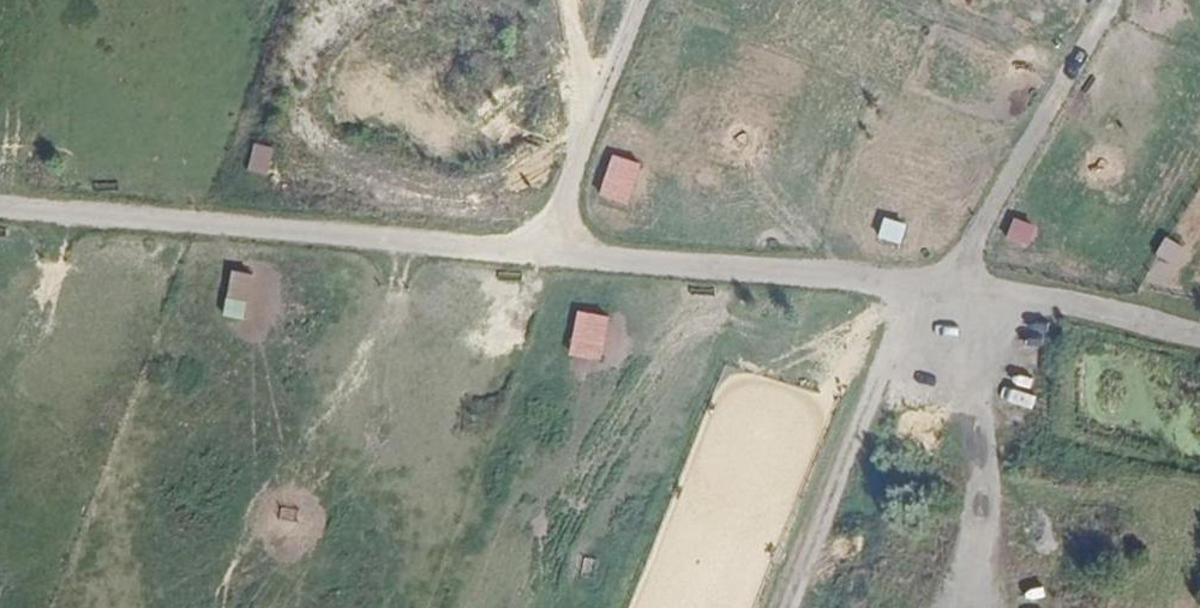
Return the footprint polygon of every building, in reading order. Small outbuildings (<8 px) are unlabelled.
[(254,143),(249,170),(272,174),(276,146),(254,143)] [(632,202),(642,162),(611,154),(601,194),(632,202)] [(1014,217),(1005,237),(1028,246),(1037,226),(1014,217)] [(882,218),(878,240),(903,245),(907,224),(882,218)] [(1164,237),(1155,255),(1174,264),(1183,246),(1164,237)] [(231,270),(224,317),(246,320),(253,273),(231,270)] [(569,356),(602,362),(610,316),(577,310),(569,356)]
